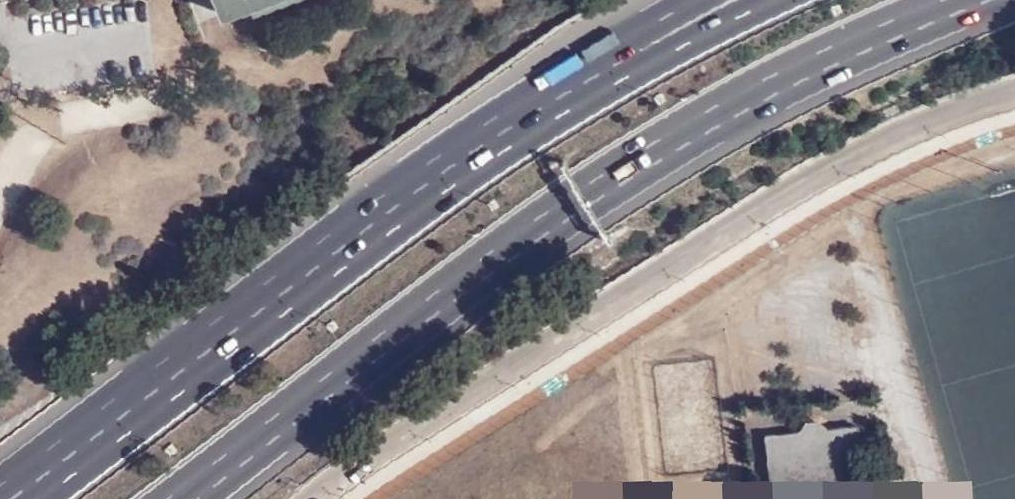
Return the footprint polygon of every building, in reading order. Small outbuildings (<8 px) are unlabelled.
[(218,15),(258,0),(212,0),(218,15)] [(795,411),(786,422),(817,418),(806,409),(795,411)] [(756,425),(762,479),(853,469),(847,415),(817,418),(786,422),(756,425)]
